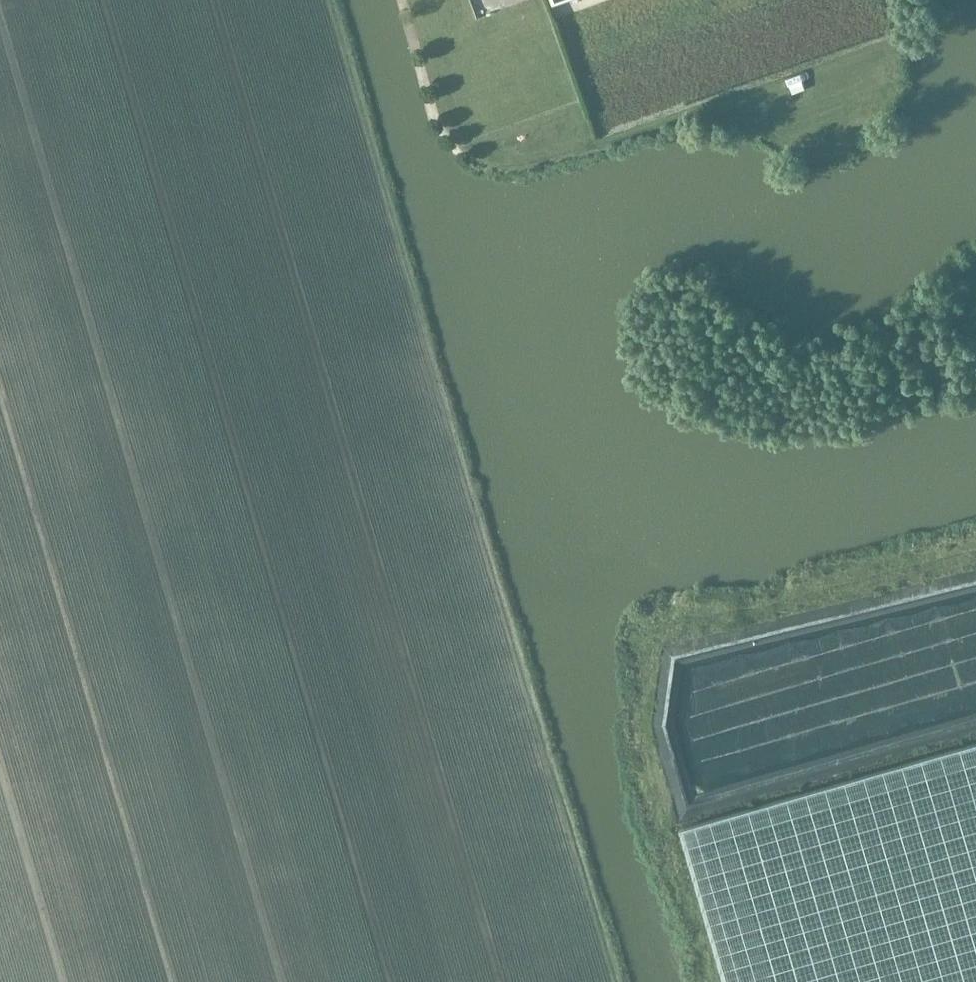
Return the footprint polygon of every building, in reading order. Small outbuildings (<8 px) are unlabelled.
[(654,38),(668,35),(660,0),(646,0),(654,38)] [(679,825),(724,981),(975,981),(975,740),(680,825),(679,825)]
